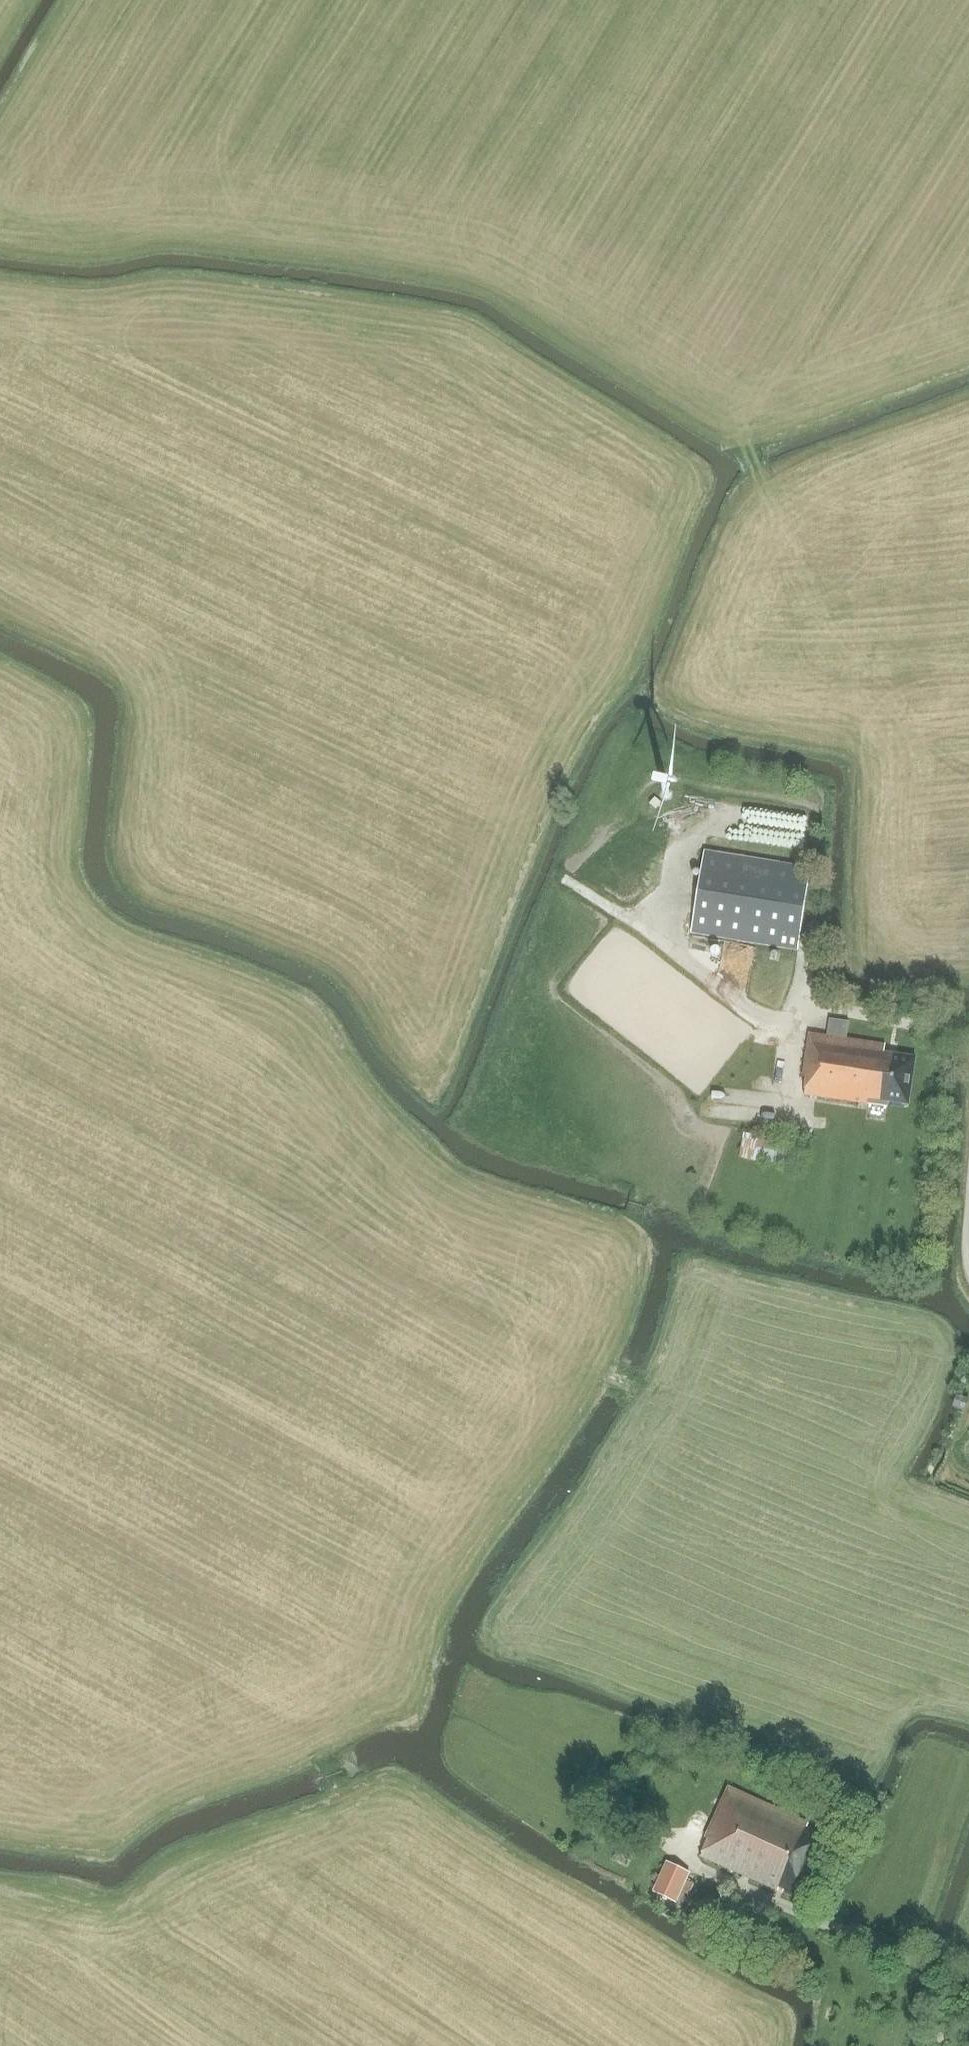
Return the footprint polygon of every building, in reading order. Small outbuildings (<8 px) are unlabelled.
[(797,950),(811,868),(705,851),(692,933),(797,950)] [(807,1077),(805,1094),(888,1105),(889,1101),(909,1104),(916,1056),(885,1051),(886,1044),(847,1038),(849,1022),(831,1019),(828,1036),(810,1033),(803,1076),(807,1077)] [(801,1144),(743,1131),(739,1154),(796,1167),(801,1144)] [(968,1398),(956,1393),(952,1406),(964,1410),(968,1398)] [(799,1900),(827,1837),(811,1830),(813,1824),(728,1786),(705,1837),(709,1839),(701,1856),(799,1900)] [(689,1871),(666,1861),(653,1890),(675,1900),(689,1871)]
